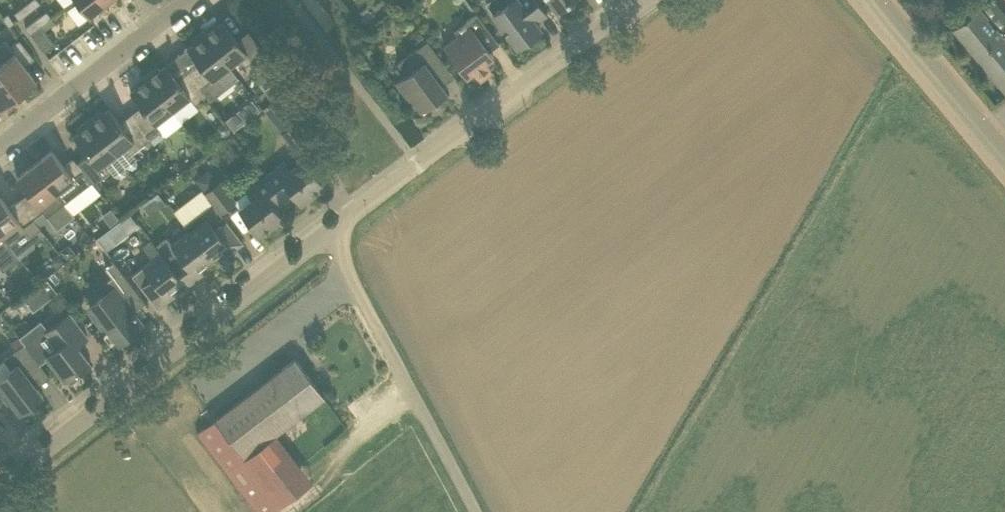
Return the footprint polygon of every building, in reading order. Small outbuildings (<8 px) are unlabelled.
[(30,10),(41,2),(39,0),(30,0),(25,4),(30,10)] [(89,17),(112,0),(76,0),(89,17)] [(493,13),(518,46),(534,33),(529,27),(548,13),(538,0),(512,0),(493,13)] [(557,9),(565,4),(566,5),(570,6),(573,5),(574,5),(575,4),(576,1),(575,0),(550,0),(557,9)] [(25,4),(15,12),(19,18),(30,10),(25,4)] [(981,60),(1004,88),(1004,32),(1004,33),(980,4),(953,26),(981,60)] [(36,18),(41,24),(52,16),(47,9),(36,18)] [(15,21),(8,12),(3,16),(10,25),(15,21)] [(467,19),(471,25),(458,34),(458,35),(444,45),(467,76),(474,71),(479,76),(491,67),(487,61),(494,56),(490,50),(500,43),(477,12),(467,19)] [(36,18),(26,26),(31,32),(41,24),(36,18)] [(264,51),(248,30),(237,38),(223,20),(217,24),(215,21),(203,30),(230,65),(240,57),(246,65),(264,51)] [(31,32),(33,36),(45,52),(56,43),(41,24),(31,32)] [(229,85),(220,73),(230,65),(203,30),(191,39),(194,42),(187,47),(202,66),(191,74),(207,95),(210,99),(229,85)] [(419,47),(426,41),(422,35),(415,41),(419,47)] [(35,57),(20,39),(10,46),(5,40),(0,43),(0,69),(19,94),(37,80),(25,65),(35,57)] [(421,110),(447,91),(431,70),(443,61),(428,40),(426,41),(419,47),(398,61),(407,74),(406,75),(397,82),(409,99),(412,97),(421,110)] [(181,82),(166,64),(160,68),(158,65),(146,74),(173,110),(190,97),(196,103),(207,95),(191,74),(181,82)] [(2,107),(19,94),(0,69),(0,105),(2,107)] [(137,86),(131,91),(145,110),(134,118),(150,138),(162,129),(157,123),(173,110),(146,74),(134,83),(137,86)] [(270,84),(264,88),(273,99),(289,87),(281,76),(270,84)] [(242,106),(250,117),(261,109),(252,98),(242,106)] [(124,126),(109,107),(103,112),(101,109),(89,118),(116,153),(125,165),(132,167),(137,164),(136,156),(133,151),(150,138),(134,118),(124,126)] [(275,123),(282,132),(297,120),(290,111),(275,123)] [(80,130),(74,135),(88,154),(77,162),(88,176),(93,182),(110,169),(114,174),(121,176),(125,172),(125,165),(116,153),(89,118),(78,127),(80,130)] [(230,131),(230,126),(227,122),(221,121),(217,125),(217,130),(220,135),(226,135),(230,131)] [(298,153),(313,141),(297,121),(282,133),(298,153)] [(58,193),(74,180),(78,185),(88,176),(77,162),(74,157),(64,165),(52,149),(34,163),(58,193)] [(304,158),(294,166),(291,169),(285,161),(266,175),(284,199),(294,192),(301,201),(324,184),(304,158)] [(29,192),(19,199),(34,218),(44,211),(47,215),(65,202),(58,193),(34,163),(17,176),(29,192)] [(240,208),(260,233),(282,216),(275,206),(284,199),(266,175),(248,190),(253,197),(240,208)] [(221,212),(236,200),(221,180),(206,192),(221,212)] [(34,218),(19,199),(9,206),(0,194),(0,231),(10,244),(27,231),(30,235),(40,227),(34,218)] [(189,230),(211,258),(222,249),(226,254),(243,241),(227,219),(224,222),(209,203),(184,223),(189,230)] [(119,217),(111,207),(102,214),(110,224),(119,217)] [(129,212),(97,237),(106,248),(138,224),(129,212)] [(199,266),(211,258),(189,230),(172,244),(181,255),(170,263),(182,279),(187,285),(203,272),(199,266)] [(10,244),(0,231),(0,252),(10,244)] [(170,263),(161,252),(151,239),(142,245),(153,258),(143,266),(152,277),(141,285),(158,307),(175,294),(171,288),(182,279),(170,263)] [(66,259),(76,252),(69,243),(60,250),(63,254),(62,255),(66,259)] [(56,267),(65,260),(58,251),(53,255),(52,262),(56,267)] [(132,308),(145,299),(132,283),(114,260),(105,267),(112,276),(108,279),(107,283),(110,287),(101,294),(104,298),(90,309),(103,326),(106,323),(120,342),(144,323),(138,313),(136,311),(135,312),(132,308)] [(49,280),(25,297),(33,307),(57,290),(49,280)] [(12,301),(21,294),(17,289),(10,289),(5,292),(12,301)] [(78,345),(88,337),(69,313),(45,332),(57,347),(47,355),(65,379),(89,360),(78,345)] [(17,349),(25,342),(19,335),(11,341),(17,349)] [(37,386),(38,385),(27,372),(40,362),(25,342),(17,349),(4,359),(11,368),(0,376),(0,392),(8,402),(10,400),(20,413),(44,395),(37,386)] [(325,396),(296,357),(198,432),(259,511),(272,511),(282,504),(270,489),(301,465),(277,433),(325,396)]
